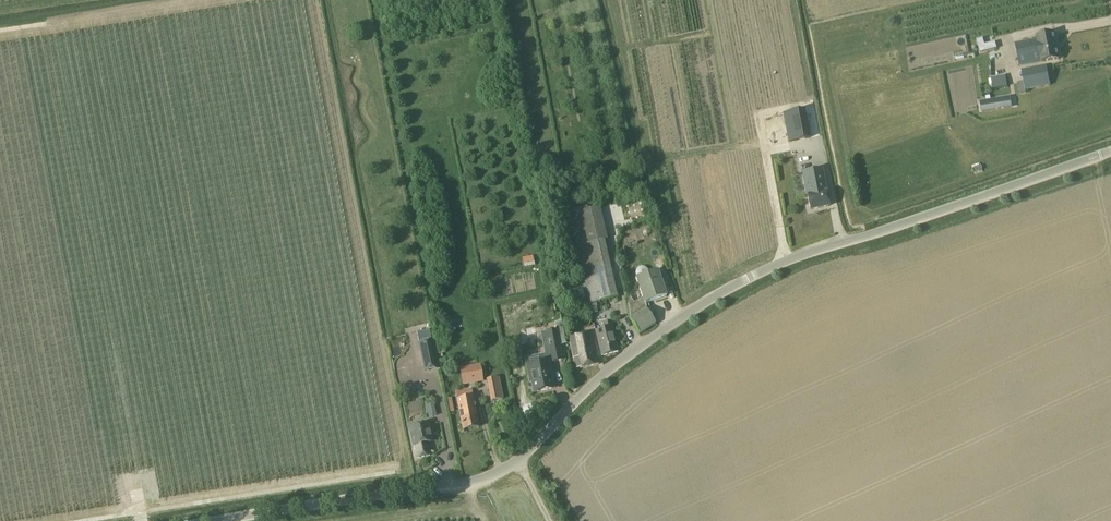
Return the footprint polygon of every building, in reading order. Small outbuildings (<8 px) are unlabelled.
[(1020,66),(1041,62),(1059,59),(1054,33),(1036,36),(1037,38),(1015,43),(1020,66)] [(980,53),(986,51),(983,38),(976,40),(980,53)] [(1026,93),(1026,90),(1050,85),(1046,65),(1021,70),(1023,82),(1017,83),(1019,95),(1026,93)] [(990,88),(1005,87),(1005,75),(989,76),(990,88)] [(981,102),(980,102),(982,112),(1011,107),(1010,103),(1009,97),(981,102)] [(809,138),(804,110),(783,114),(789,142),(809,138)] [(821,169),(803,173),(807,196),(810,210),(829,206),(826,192),(821,169)] [(589,304),(608,300),(617,298),(597,208),(569,214),(589,304)] [(623,249),(618,251),(620,261),(626,260),(623,249)] [(533,256),(522,258),(523,268),(534,266),(533,256)] [(656,324),(648,303),(666,297),(657,271),(649,274),(647,270),(645,268),(641,267),(638,268),(636,271),(635,275),(636,278),(635,279),(642,299),(634,304),(630,299),(627,301),(630,319),(639,337),(656,324)] [(578,293),(572,294),(574,300),(579,298),(579,297),(585,296),(583,289),(577,290),(578,293)] [(594,332),(596,338),(601,356),(618,352),(610,321),(602,324),(603,329),(594,332)] [(551,362),(562,360),(559,345),(565,344),(561,323),(555,324),(556,330),(541,333),(544,347),(548,346),(551,362)] [(429,330),(417,332),(419,342),(419,343),(418,343),(422,363),(438,360),(433,340),(431,340),(429,330)] [(569,338),(575,369),(598,365),(592,333),(569,338)] [(460,367),(463,384),(483,381),(482,371),(498,369),(496,356),(478,359),(479,364),(460,367)] [(534,392),(552,389),(547,362),(531,365),(533,374),(528,375),(530,383),(532,382),(534,392)] [(499,378),(487,381),(491,402),(503,400),(499,378)] [(455,392),(457,400),(462,430),(478,427),(471,389),(455,392)] [(414,445),(417,458),(429,456),(427,443),(432,442),(428,424),(408,428),(412,446),(414,445)]
